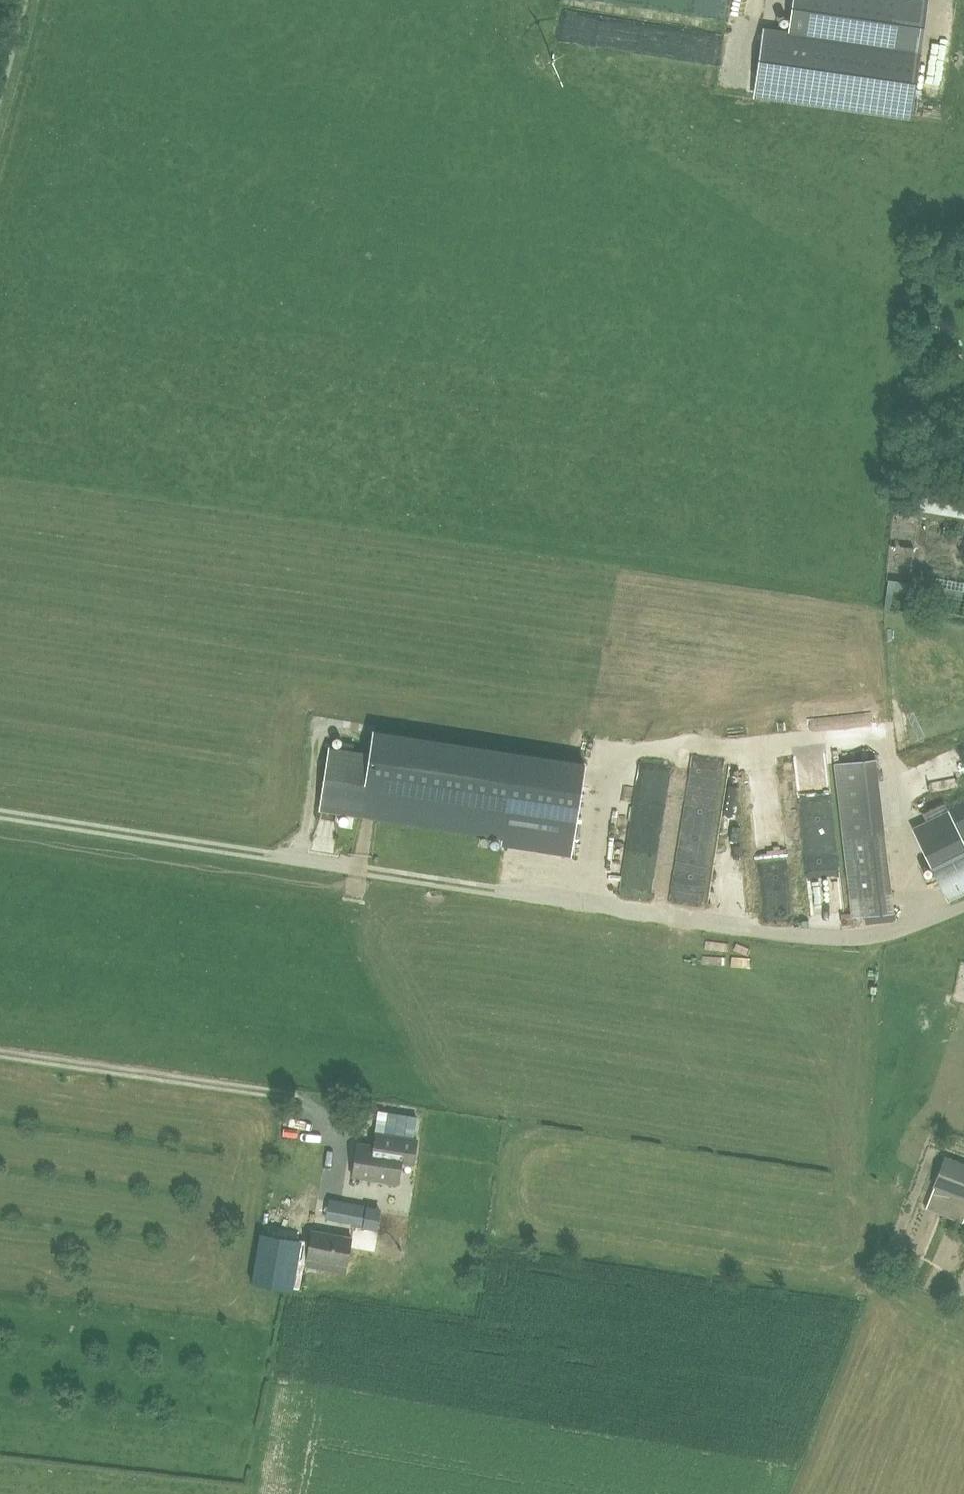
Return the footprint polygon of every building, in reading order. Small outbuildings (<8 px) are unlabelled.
[(788,30),(763,27),(753,91),(910,114),(919,49),(895,46),(902,0),(793,0),(788,30)] [(904,508),(933,513),(932,518),(963,524),(963,480),(911,470),(904,508)] [(372,729),(358,816),(503,838),(501,846),(572,857),(587,762),(372,729)] [(938,774),(963,763),(963,739),(930,754),(938,774)] [(772,772),(748,774),(757,917),(781,915),(772,772)] [(947,808),(960,836),(963,834),(963,799),(947,808)] [(801,904),(821,904),(818,809),(798,809),(801,904)] [(730,823),(706,824),(713,911),(737,909),(730,823)] [(925,849),(947,838),(942,828),(920,840),(925,849)] [(885,832),(843,837),(852,916),(894,911),(885,832)] [(932,862),(951,902),(963,895),(963,846),(932,862)] [(795,915),(825,915),(825,905),(795,906),(795,915)] [(361,1143),(355,1175),(399,1183),(403,1163),(415,1165),(419,1140),(380,1132),(377,1146),(361,1143)] [(944,1155),(932,1186),(963,1198),(963,1162),(944,1155)] [(367,1207),(330,1200),(327,1217),(364,1224),(367,1207)] [(347,1264),(352,1237),(313,1229),(308,1256),(347,1264)] [(270,1235),(261,1282),(291,1287),(300,1239),(270,1235)]
